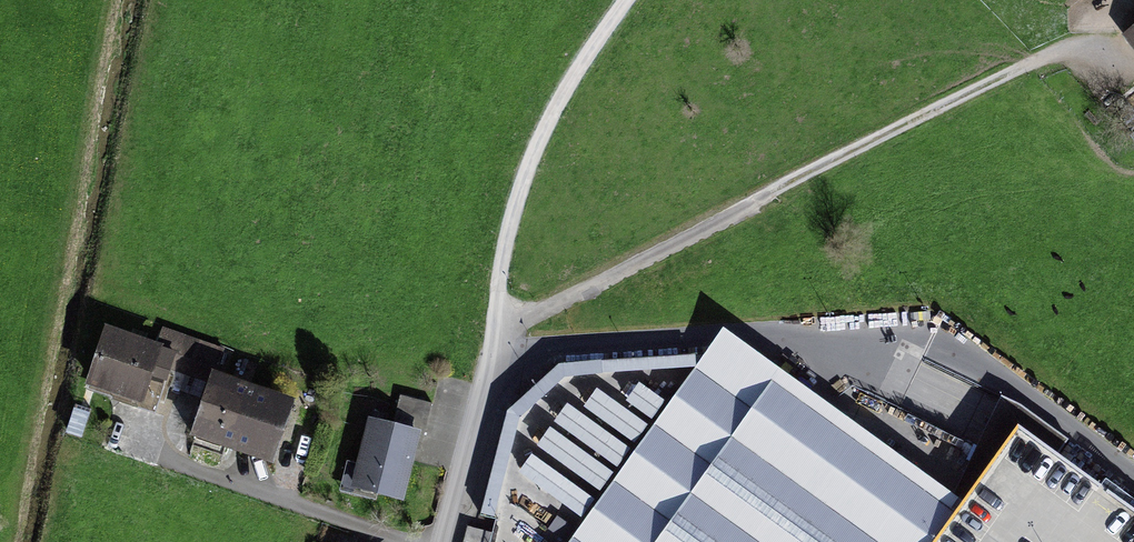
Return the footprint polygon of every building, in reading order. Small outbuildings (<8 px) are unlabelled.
[(1118,41),(1133,60),(1133,28),(1118,41)] [(108,342),(88,405),(150,424),(165,378),(189,385),(200,351),(155,337),(149,355),(108,342)] [(1026,431),(971,507),(727,337),(581,541),(1133,541),(1133,509),(1026,431)] [(219,387),(201,451),(284,474),(302,410),(219,387)] [(424,440),(371,426),(353,495),(406,509),(424,440)]
